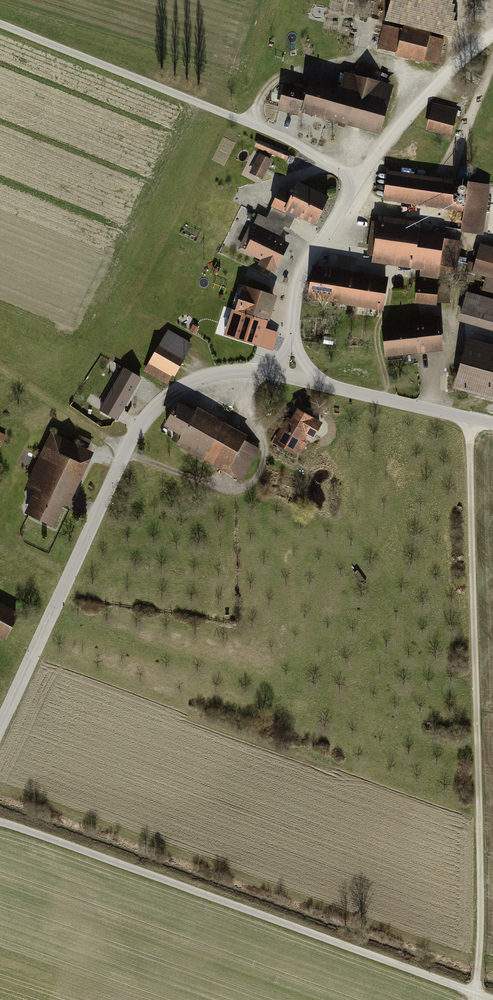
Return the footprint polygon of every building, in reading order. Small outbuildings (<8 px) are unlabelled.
[(388,8),(378,48),(396,53),(396,56),(423,63),(424,60),(439,64),(446,39),(431,35),(432,31),(435,32),(440,12),(437,12),(440,0),(390,0),(388,8)] [(279,105),(381,134),(394,86),(345,72),(341,85),(312,76),(309,87),(285,81),(279,105)] [(458,109),(433,104),(427,130),(453,135),(458,109)] [(294,156),(258,140),(255,147),(291,162),(294,156)] [(273,161),(259,154),(249,173),(263,180),(273,161)] [(492,186),(388,171),(384,200),(463,211),(460,233),(485,237),(492,186)] [(329,198),(298,183),(293,193),(280,187),(272,205),(296,216),(316,225),(329,198)] [(257,266),(275,274),(289,244),(279,239),(284,228),(289,230),(296,216),(272,205),(266,218),(258,214),(253,225),(250,224),(238,250),(260,260),(257,266)] [(445,239),(445,234),(378,223),(372,262),(422,270),(421,277),(440,280),(442,266),(458,269),(463,242),(445,239)] [(481,244),(476,263),(470,261),(466,272),(485,277),(482,290),(492,293),(492,247),(481,244)] [(388,276),(314,265),(309,298),(383,310),(388,276)] [(450,285),(419,283),(417,304),(437,306),(438,302),(449,303),(450,285)] [(238,311),(229,337),(273,351),(278,335),(270,333),(274,323),(270,321),(278,296),(243,285),(240,294),(236,292),(233,301),(237,303),(235,310),(238,311)] [(467,292),(459,322),(492,331),(492,298),(467,292)] [(382,325),(385,357),(444,351),(441,319),(382,325)] [(145,374),(167,386),(190,343),(167,331),(145,374)] [(454,388),(492,397),(492,344),(467,338),(454,388)] [(142,379),(123,369),(99,411),(118,422),(142,379)] [(181,434),(176,444),(242,481),(261,448),(246,440),(248,436),(197,407),(195,409),(178,400),(164,424),(181,434)] [(287,417),(274,442),(301,457),(315,432),(312,430),(318,419),(301,410),(294,421),(287,417)] [(94,452),(51,432),(27,484),(37,488),(26,512),(54,525),(65,501),(70,504),(94,452)] [(6,640),(21,614),(0,603),(0,636),(6,640)]
